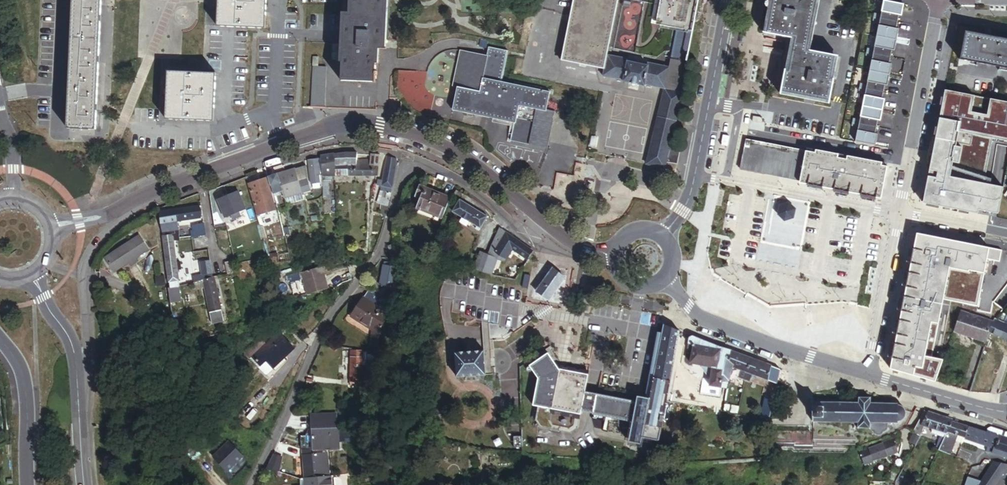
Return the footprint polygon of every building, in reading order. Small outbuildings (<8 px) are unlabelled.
[(101,0),(73,0),(68,129),(96,130),(101,0)] [(267,0),(219,0),(218,26),(265,28),(267,0)] [(386,0),(353,0),(353,16),(346,16),(343,78),(363,79),(375,80),(377,49),(384,49),(386,0)] [(684,93),(676,91),(681,73),(684,60),(688,61),(693,33),(678,29),(670,69),(649,64),(648,67),(629,63),(629,61),(608,56),(619,0),(574,0),(562,61),(566,62),(605,70),(604,75),(625,80),(625,82),(645,87),(646,85),(665,90),(646,165),(665,169),(666,163),(674,165),(678,150),(670,148),(684,93)] [(698,0),(651,0),(651,24),(678,29),(693,33),(698,0)] [(817,0),(773,0),(766,34),(796,39),(795,44),(808,46),(817,0)] [(899,22),(900,15),(903,16),(904,6),(891,3),(885,3),(884,3),(882,14),(876,13),(875,17),(899,22)] [(898,40),(900,29),(897,28),(899,22),(875,17),(874,21),(881,22),(878,36),(898,40)] [(966,32),(961,59),(1006,68),(1006,40),(966,32)] [(892,57),(893,50),(895,51),(898,40),(878,36),(875,50),(868,48),(868,52),(892,57)] [(831,79),(835,56),(807,51),(808,46),(795,44),(794,50),(792,56),(789,71),(788,78),(785,77),(782,91),(829,101),(833,80),(831,79)] [(548,149),(555,112),(547,110),(551,92),(502,82),(509,52),(489,47),(487,56),(466,52),(453,111),(515,124),(511,141),(548,149)] [(891,75),(893,64),(890,64),(892,57),(868,52),(867,56),(873,57),(871,71),(891,75)] [(605,70),(566,62),(563,75),(602,84),(604,75),(605,70)] [(327,80),(340,80),(340,65),(327,65),(327,80)] [(324,109),(326,68),(313,67),(311,108),(324,109)] [(398,107),(432,110),(433,93),(425,92),(426,73),(401,71),(398,107)] [(884,92),(886,86),(888,86),(891,75),(871,71),(868,85),(861,84),(860,88),(884,92)] [(214,121),(216,74),(169,72),(167,119),(214,121)] [(883,111),(886,100),(883,99),(884,92),(860,88),(860,91),(866,93),(863,107),(883,111)] [(946,91),(946,93),(954,94),(1006,104),(1006,102),(1006,103),(1006,102),(946,91)] [(952,101),(954,94),(946,93),(945,94),(943,107),(939,127),(938,132),(946,134),(952,101)] [(954,94),(952,101),(1006,111),(1006,104),(954,94)] [(994,138),(1006,140),(1006,111),(952,101),(946,134),(938,132),(937,137),(933,158),(930,172),(927,187),(925,197),(924,203),(932,205),(940,207),(944,207),(951,209),(953,209),(959,210),(961,211),(970,213),(979,214),(980,210),(999,214),(1004,187),(990,184),(992,178),(987,176),(994,138)] [(881,121),(883,111),(863,107),(861,117),(879,121),(881,121)] [(877,128),(879,121),(861,117),(861,120),(854,119),(853,123),(877,128)] [(876,146),(878,135),(876,134),(877,128),(853,123),(852,127),(859,128),(856,142),(876,146)] [(815,184),(821,154),(815,153),(746,140),(742,163),(741,170),(800,181),(815,184)] [(999,145),(996,157),(1006,160),(1006,147),(999,145)] [(829,187),(832,172),(847,175),(876,181),(874,195),(876,199),(876,198),(881,199),(888,167),(882,166),(882,163),(847,156),(847,159),(838,157),(839,154),(816,150),(815,153),(821,154),(815,184),(800,181),(800,184),(808,185),(807,187),(822,190),(823,188),(828,189),(829,187)] [(375,175),(377,157),(368,156),(368,159),(354,159),(354,152),(331,154),(333,175),(375,175)] [(333,175),(331,154),(318,156),(321,180),(322,195),(328,194),(327,179),(333,179),(333,175)] [(390,187),(394,159),(385,156),(381,177),(378,177),(376,184),(379,185),(378,189),(379,190),(377,203),(386,204),(390,187)] [(320,185),(316,159),(307,161),(311,187),(320,185)] [(800,181),(741,170),(742,163),(734,161),(732,176),(799,189),(800,184),(800,181)] [(306,180),(305,165),(293,168),(297,182),(306,180)] [(309,190),(306,180),(297,182),(293,168),(280,172),(285,189),(280,191),(282,197),(309,190)] [(285,189),(280,172),(266,176),(271,193),(280,191),(285,189)] [(874,195),(876,181),(847,175),(832,172),(829,187),(860,193),(874,195)] [(274,209),(265,176),(256,180),(246,185),(254,210),(256,214),(274,209)] [(445,196),(415,183),(410,196),(415,198),(411,207),(436,218),(445,196)] [(860,193),(829,187),(828,189),(834,190),(834,192),(849,195),(849,193),(859,195),(860,193)] [(457,200),(460,194),(451,189),(448,194),(457,200)] [(241,210),(234,192),(216,199),(223,217),(228,215),(236,212),(241,210)] [(485,216),(457,200),(450,212),(459,217),(456,221),(463,225),(465,221),(478,228),(485,216)] [(793,218),(795,209),(788,203),(779,206),(778,215),(785,221),(793,218)] [(181,220),(199,218),(197,206),(159,211),(157,212),(160,233),(176,231),(175,227),(181,226),(181,220)] [(202,236),(200,225),(186,227),(188,238),(202,236)] [(528,249),(497,227),(487,254),(484,258),(480,271),(486,273),(493,257),(503,261),(510,249),(526,259),(530,252),(528,249)] [(179,268),(178,260),(174,260),(171,242),(177,241),(176,231),(160,233),(167,288),(172,287),(177,286),(175,268),(179,268)] [(978,307),(988,260),(1000,262),(1003,251),(958,242),(947,240),(929,236),(921,235),(918,234),(915,249),(912,264),(910,273),(907,288),(905,297),(902,312),(901,321),(898,335),(896,344),(893,359),(891,369),(903,374),(915,336),(923,309),(926,301),(943,306),(944,301),(978,307)] [(134,256),(144,250),(135,236),(102,256),(110,270),(126,261),(134,256)] [(400,259),(393,240),(386,242),(386,246),(388,257),(392,256),(393,261),(400,259)] [(277,262),(275,251),(266,253),(268,257),(267,264),(277,262)] [(484,258),(487,254),(478,251),(473,266),(471,265),(470,268),(480,271),(484,258)] [(128,265),(137,260),(134,256),(126,261),(128,265)] [(233,272),(232,265),(231,260),(222,262),(225,273),(233,272)] [(332,285),(325,263),(304,269),(311,291),(332,285)] [(398,295),(398,265),(395,265),(394,267),(379,264),(376,284),(388,287),(386,294),(389,295),(390,295),(398,295)] [(735,275),(730,303),(789,314),(796,276),(729,264),(727,274),(735,275)] [(562,278),(550,267),(545,275),(558,284),(562,278)] [(221,321),(210,273),(191,277),(194,290),(203,288),(210,324),(221,321)] [(529,289),(532,276),(526,275),(523,287),(529,289)] [(546,301),(558,284),(545,275),(533,292),(546,301)] [(338,295),(343,289),(339,286),(334,292),(338,295)] [(381,307),(389,295),(386,294),(366,287),(361,294),(381,307)] [(376,328),(387,311),(381,307),(361,294),(348,315),(370,328),(368,343),(375,344),(376,328)] [(936,383),(943,361),(932,358),(943,306),(926,301),(923,309),(915,336),(903,374),(936,383)] [(990,332),(993,322),(961,312),(955,328),(954,332),(972,338),(971,341),(984,345),(985,342),(986,343),(990,332)] [(997,320),(994,318),(993,322),(990,332),(1006,340),(1006,324),(997,320)] [(657,439),(677,331),(662,324),(660,331),(647,403),(642,402),(595,394),(592,412),(592,413),(617,418),(616,425),(620,432),(657,439)] [(285,352),(294,343),(280,327),(268,339),(261,332),(245,347),(251,354),(253,353),(267,369),(271,369),(276,364),(278,366),(289,356),(285,352)] [(647,403),(660,331),(656,330),(642,402),(647,403)] [(725,363),(728,349),(718,347),(696,338),(689,335),(686,337),(685,346),(686,350),(690,351),(688,362),(700,364),(711,367),(709,375),(707,384),(719,386),(720,378),(727,380),(731,365),(725,363)] [(119,360),(131,352),(128,346),(115,354),(119,360)] [(371,380),(369,349),(345,350),(345,354),(356,354),(357,378),(358,381),(371,380)] [(748,365),(751,358),(728,349),(725,363),(731,365),(740,369),(736,377),(743,380),(748,364),(748,365)] [(483,374),(482,350),(453,352),(455,376),(483,374)] [(552,429),(562,374),(556,373),(549,351),(529,357),(537,379),(532,401),(539,403),(534,421),(538,427),(552,429)] [(357,378),(356,354),(345,354),(346,378),(357,378)] [(767,377),(769,365),(751,358),(748,365),(748,364),(743,380),(762,386),(764,378),(766,378),(767,377)] [(709,375),(711,367),(700,364),(709,375)] [(709,375),(700,364),(700,367),(706,375),(709,375)] [(775,380),(778,368),(769,365),(767,377),(775,380)] [(583,391),(586,377),(569,369),(562,374),(552,429),(569,432),(575,427),(579,409),(583,391)] [(725,388),(727,380),(720,378),(719,386),(725,388)] [(592,412),(595,394),(583,391),(579,409),(592,412)] [(767,418),(773,392),(766,391),(766,395),(763,394),(759,417),(767,418)] [(904,417),(905,413),(905,409),(903,407),(902,405),(898,404),(897,404),(897,403),(869,402),(869,398),(870,396),(869,395),(867,396),(865,396),(860,396),(857,394),(856,397),(857,398),(857,401),(811,400),(811,405),(809,404),(809,416),(810,416),(810,421),(854,421),(854,424),(852,427),(855,427),(857,426),(858,426),(859,427),(867,426),(869,429),(872,431),(873,432),(874,433),(877,434),(879,434),(881,433),(882,430),(885,429),(886,427),(886,422),(896,423),(897,421),(899,421),(902,419),(904,417)] [(736,411),(738,404),(729,402),(730,400),(723,399),(722,408),(736,411)] [(332,423),(330,408),(301,411),(302,424),(332,423)] [(919,436),(926,424),(923,423),(929,412),(923,410),(911,431),(912,432),(919,436)] [(943,437),(952,420),(929,412),(923,423),(926,424),(931,426),(929,433),(943,437)] [(966,433),(969,426),(952,420),(943,437),(937,449),(949,453),(954,441),(957,434),(963,436),(965,437),(966,433)] [(321,446),(334,446),(332,423),(302,424),(299,430),(300,431),(301,441),(297,442),(298,446),(311,445),(321,443),(321,446)] [(969,426),(966,433),(965,437),(986,444),(984,450),(1006,458),(1006,438),(969,426)] [(915,444),(919,436),(912,432),(908,440),(915,444)] [(960,443),(963,436),(957,434),(954,441),(960,443)] [(501,443),(498,436),(492,440),(495,446),(501,443)] [(864,464),(895,452),(891,439),(859,450),(864,464)] [(226,471),(244,456),(230,440),(212,455),(226,471)] [(190,458),(198,451),(191,442),(183,450),(190,458)] [(320,473),(318,460),(323,459),(321,446),(321,443),(311,445),(298,446),(301,475),(320,473)] [(272,454),(268,468),(278,470),(282,456),(272,454)] [(348,464),(346,455),(339,456),(340,465),(348,464)] [(1006,466),(1006,463),(995,461),(978,484),(994,484),(1006,466)] [(895,475),(897,470),(892,467),(889,472),(895,475)] [(321,480),(320,473),(301,475),(302,484),(297,484),(321,484),(321,480)]
